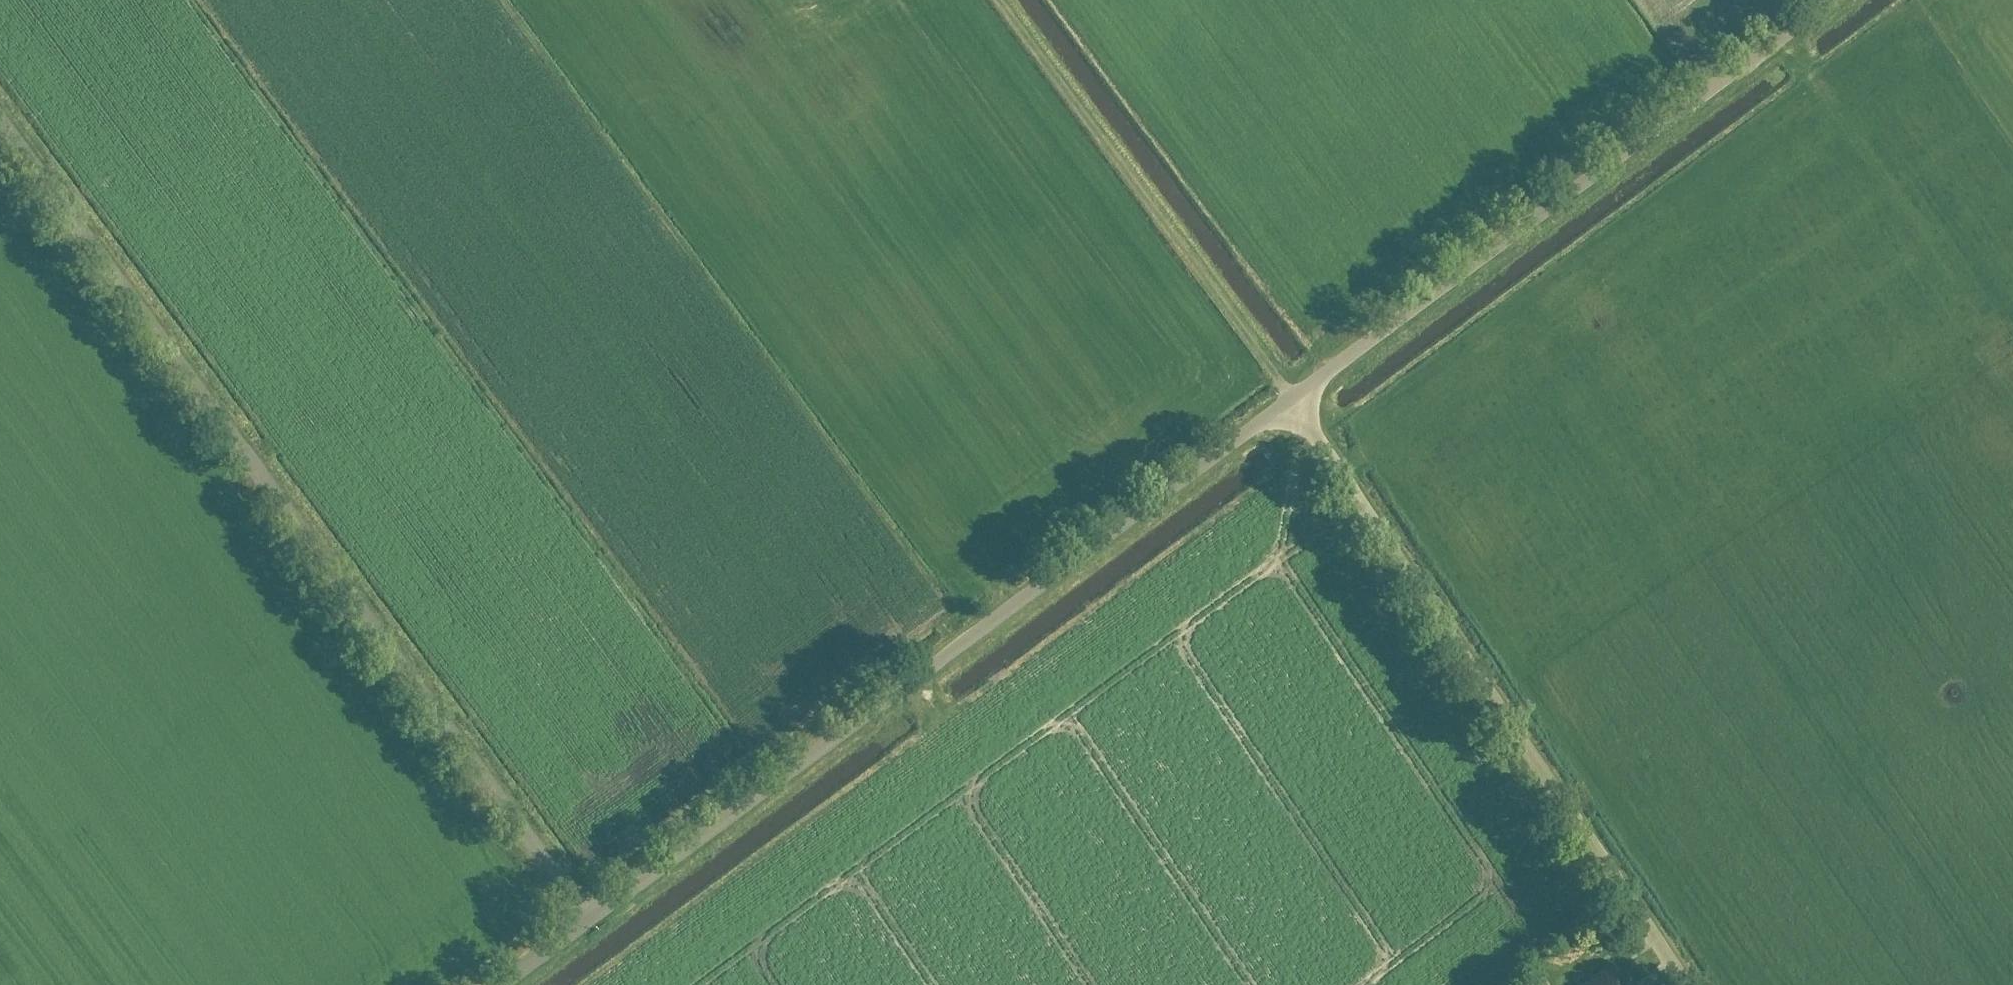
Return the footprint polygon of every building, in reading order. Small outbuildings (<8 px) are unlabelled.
[(1605,969),(1585,984),(1618,984),(1605,969)]
